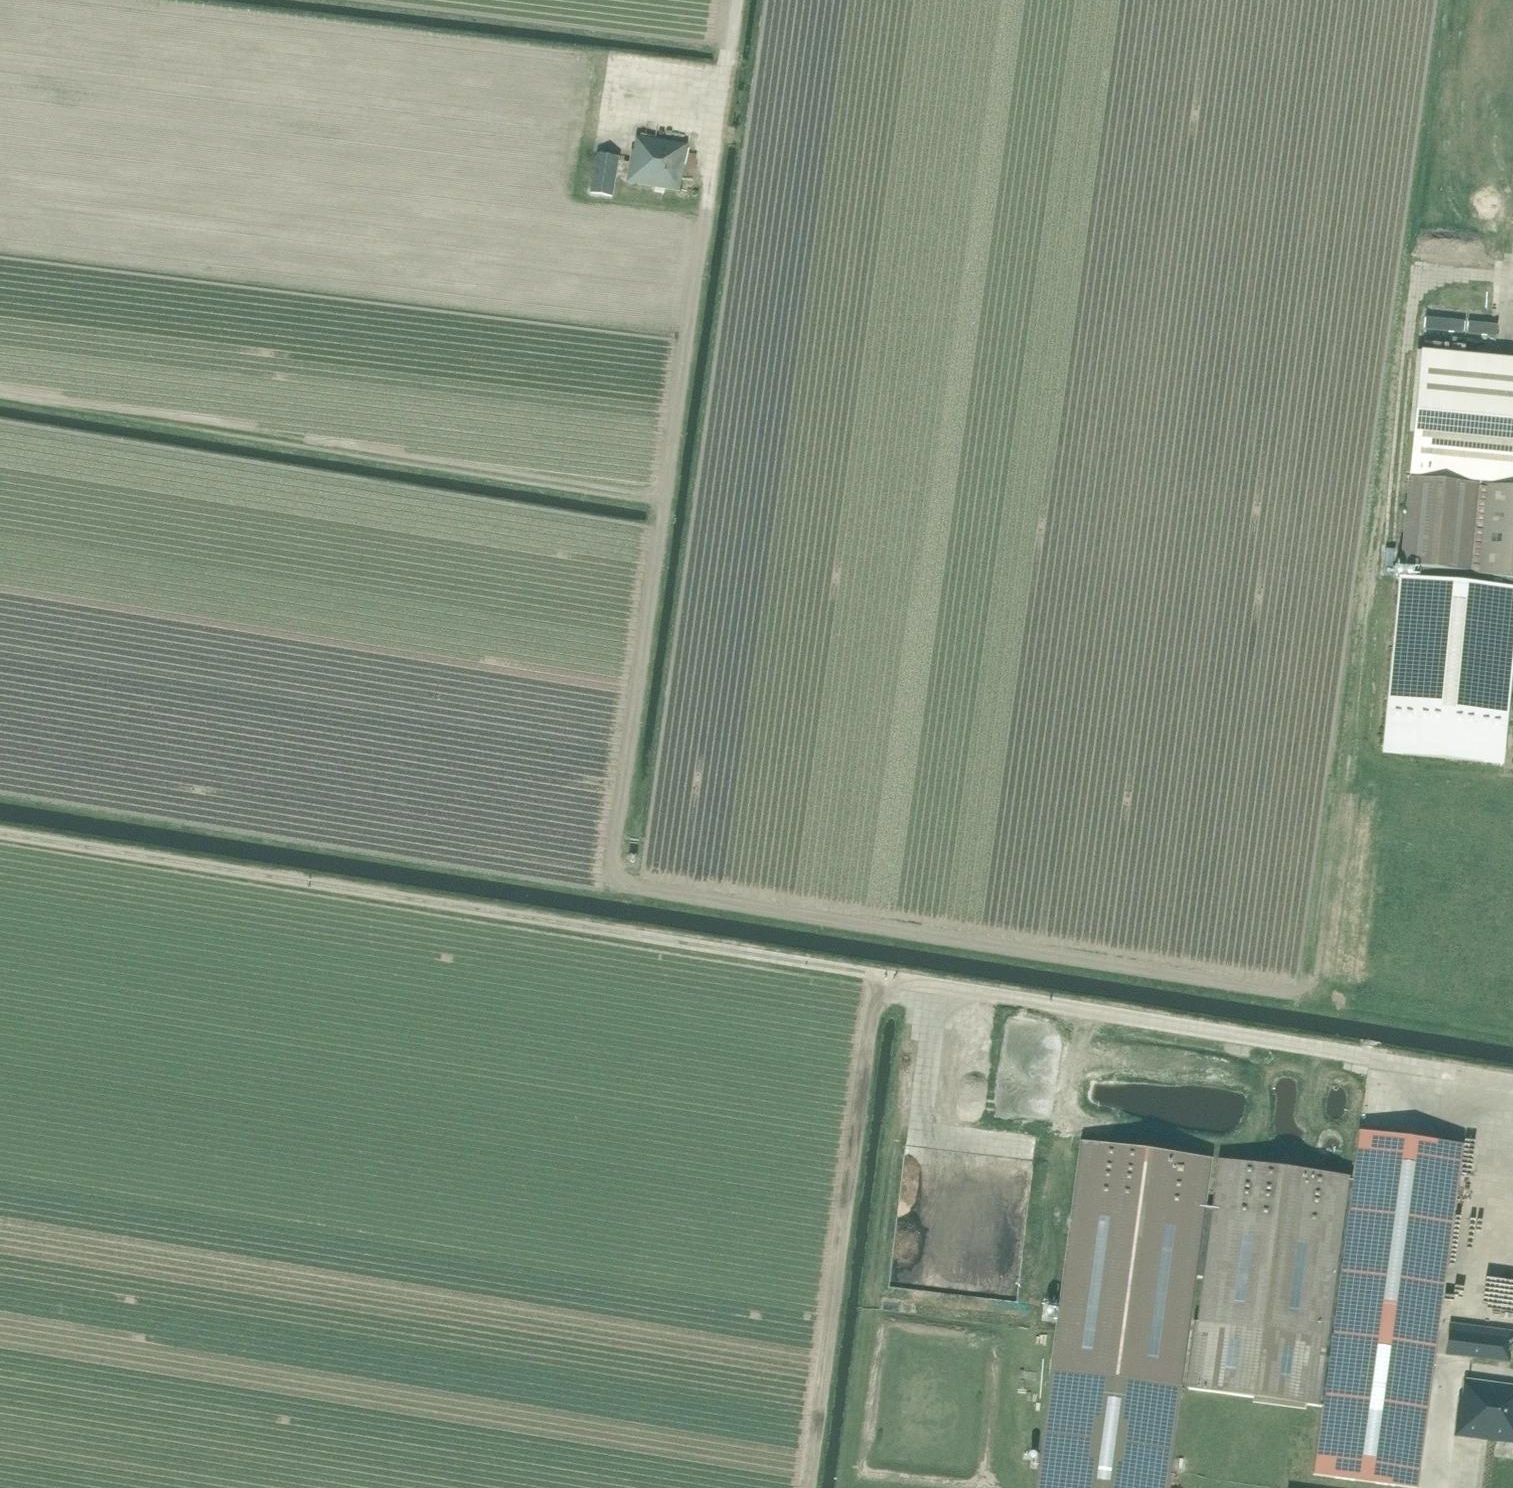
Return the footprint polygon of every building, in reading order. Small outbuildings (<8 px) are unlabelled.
[(685,145),(687,134),(647,127),(645,139),(685,145)] [(685,145),(645,139),(637,137),(634,151),(632,151),(626,182),(679,191),(686,145),(685,145)] [(612,197),(618,157),(596,154),(590,193),(612,197)] [(1420,354),(1407,479),(1512,489),(1512,363),(1420,354)] [(1383,750),(1503,762),(1509,698),(1511,679),(1512,679),(1512,674),(1511,674),(1512,657),(1512,489),(1434,482),(1410,479),(1400,567),(1423,569),(1422,580),(1399,578),(1399,585),(1383,750)] [(1462,1145),(1359,1132),(1352,1181),(1349,1181),(1266,1170),(1218,1163),(1212,1210),(1204,1209),(1211,1162),(1081,1145),(1052,1362),(1051,1371),(1035,1487),(1167,1487),(1180,1388),(1186,1350),(1195,1278),(1203,1279),(1188,1389),(1271,1400),(1280,1402),(1318,1407),(1322,1407),(1313,1475),(1409,1487),(1417,1487),(1462,1145)] [(1512,1336),(1512,1332),(1449,1324),(1446,1354),(1510,1362),(1512,1336)] [(1464,1380),(1463,1397),(1459,1397),(1455,1435),(1512,1442),(1512,1386),(1464,1380)]
